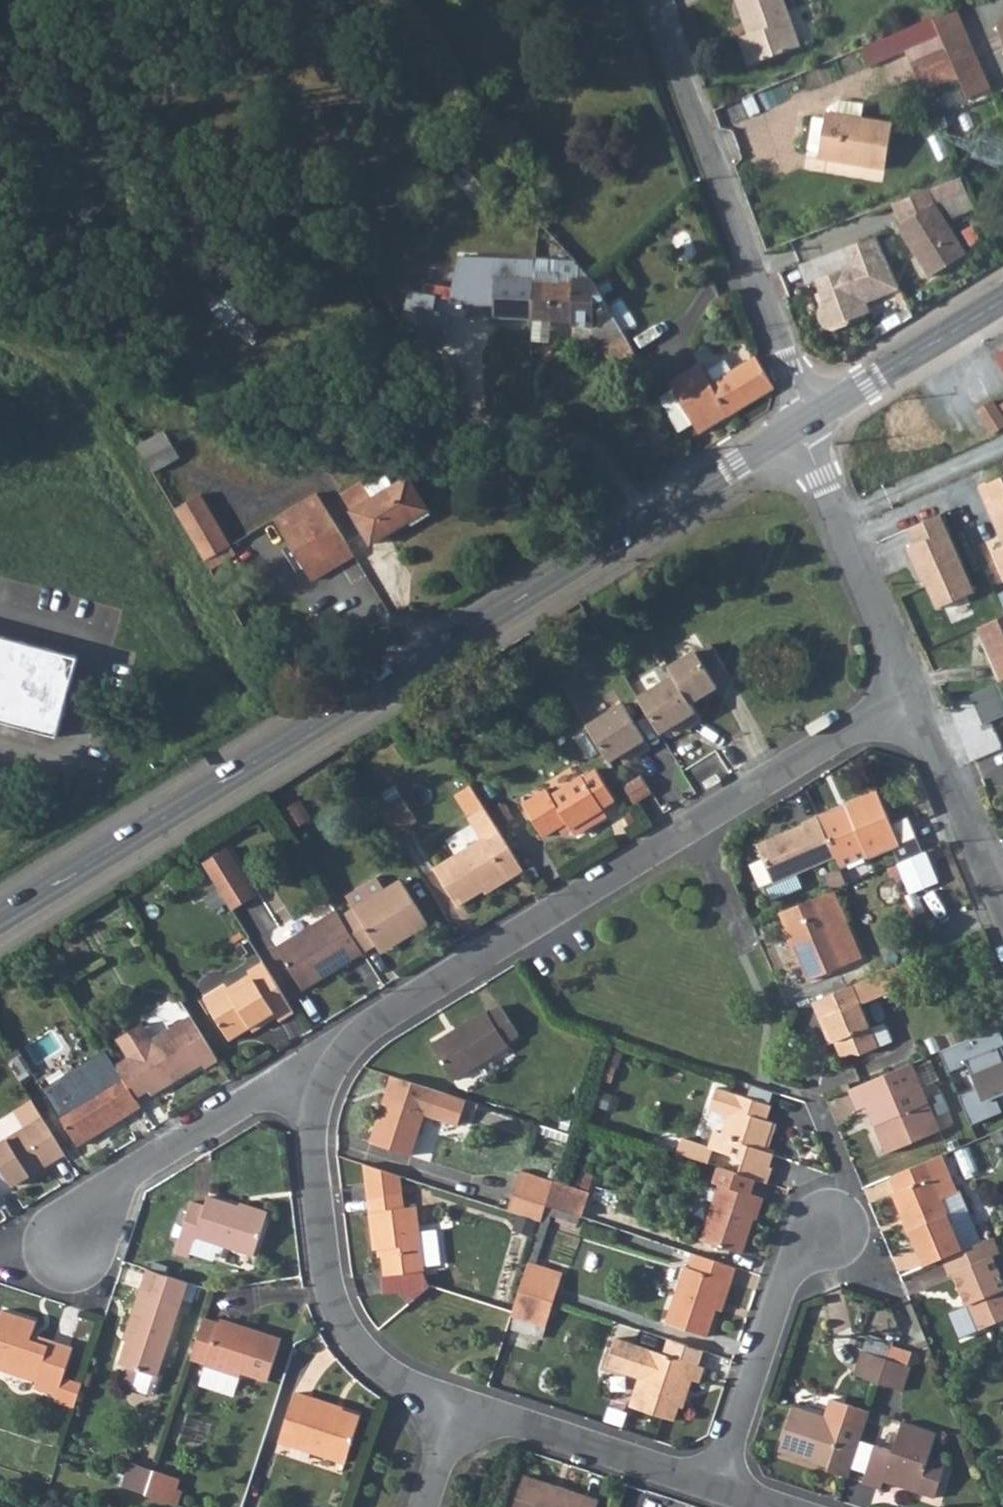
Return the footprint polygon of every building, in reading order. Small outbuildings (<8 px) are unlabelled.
[(747,32),(738,36),(749,62),(798,42),(780,0),(734,0),(747,32)] [(956,5),(933,15),(940,34),(952,60),(952,61),(959,77),(968,98),(991,88),(956,5)] [(898,30),(862,45),(869,62),(905,47),(898,30)] [(952,60),(940,34),(906,48),(923,92),(959,77),(952,61),(952,60)] [(812,116),(807,149),(819,151),(818,157),(885,167),(893,122),(825,110),(824,118),(812,116)] [(928,188),(893,201),(900,221),(896,224),(927,276),(965,254),(933,202),(928,188)] [(415,228),(423,220),(412,209),(404,217),(415,228)] [(876,234),(845,245),(852,263),(815,278),(822,300),(818,303),(817,308),(816,313),(818,317),(820,322),(823,325),(827,326),(832,328),(850,321),(849,317),(869,310),(865,300),(891,291),(878,255),(884,253),(876,234)] [(884,253),(878,255),(891,291),(899,288),(884,253)] [(502,259),(499,314),(534,315),(537,260),(502,259)] [(595,296),(575,297),(575,281),(559,280),(560,261),(537,260),(534,315),(595,319),(595,296)] [(233,289),(216,309),(255,343),(272,323),(233,289)] [(423,310),(413,309),(411,325),(420,326),(422,326),(423,310)] [(436,329),(447,329),(449,314),(423,310),(422,326),(435,328),(436,329)] [(605,343),(624,333),(613,313),(592,326),(605,343)] [(434,340),(436,329),(435,328),(422,326),(420,326),(419,338),(434,340)] [(772,385),(755,356),(712,384),(701,364),(670,384),(699,432),(772,385)] [(997,405),(992,396),(976,405),(993,432),(1002,427),(1002,402),(997,405)] [(193,451),(176,425),(149,440),(166,468),(193,451)] [(426,510),(407,476),(368,499),(355,481),(335,493),(368,544),(426,510)] [(986,485),(1002,526),(1002,477),(986,485)] [(986,485),(979,488),(1002,544),(1002,526),(986,485)] [(244,538),(214,492),(189,506),(218,553),(244,538)] [(273,526),(307,582),(350,555),(314,497),(280,518),(281,520),(273,526)] [(941,513),(907,527),(913,542),(905,546),(919,578),(923,576),(936,606),(974,590),(941,513)] [(249,548),(244,538),(218,553),(224,563),(249,548)] [(993,549),(1002,571),(1002,546),(993,549)] [(978,625),(1001,677),(1002,676),(1002,614),(978,625)] [(0,638),(0,722),(58,736),(77,656),(0,638)] [(729,674),(712,643),(698,651),(696,648),(669,664),(674,673),(638,693),(658,729),(680,717),(685,725),(699,717),(689,700),(717,684),(716,682),(729,674)] [(1002,716),(1002,683),(1002,682),(974,692),(985,722),(1002,716)] [(622,704),(586,726),(607,761),(629,748),(633,756),(648,747),(622,704)] [(616,798),(596,768),(583,777),(583,775),(552,795),(547,789),(523,804),(544,837),(568,822),(571,828),(604,808),(603,807),(616,798)] [(652,794),(640,776),(623,787),(634,806),(652,794)] [(455,904),(472,895),(504,874),(507,877),(522,868),(496,826),(483,805),(469,782),(453,792),(467,814),(466,815),(479,836),(432,865),(455,904)] [(867,787),(838,801),(841,808),(814,821),(831,855),(837,867),(892,839),(867,787)] [(418,815),(405,794),(380,809),(393,830),(418,815)] [(831,855),(814,821),(811,815),(796,823),(797,824),(772,836),(773,839),(767,842),(766,840),(752,846),(770,885),(831,855)] [(197,866),(213,892),(236,877),(221,852),(197,866)] [(372,945),(375,949),(393,937),(395,941),(424,924),(397,878),(388,883),(387,882),(380,886),(372,873),(342,891),(350,906),(336,914),(359,951),(372,945)] [(236,877),(213,892),(226,913),(249,898),(236,877)] [(844,961),(815,894),(776,911),(805,979),(844,961)] [(295,984),(330,962),(335,968),(360,953),(359,951),(336,914),(333,910),(273,949),(295,984)] [(246,975),(222,991),(226,997),(204,1009),(224,1042),(255,1023),(257,1027),(272,1018),(275,1023),(288,1014),(257,963),(244,972),(246,975)] [(880,995),(898,987),(897,986),(889,966),(871,973),(878,990),(880,995)] [(822,1019),(838,1057),(851,1051),(859,1054),(877,1046),(857,998),(878,990),(871,973),(809,1001),(818,1021),(822,1019)] [(515,1042),(512,1038),(525,1030),(509,1003),(495,1011),(493,1008),(438,1041),(459,1075),(515,1042)] [(142,1086),(147,1095),(198,1064),(201,1069),(213,1062),(186,1018),(150,1039),(139,1022),(114,1039),(125,1058),(112,1066),(115,1072),(129,1094),(142,1086)] [(999,1051),(989,1025),(980,1029),(991,1055),(999,1051)] [(991,1055),(980,1029),(957,1038),(968,1064),(991,1055)] [(867,1100),(889,1148),(940,1125),(913,1058),(848,1086),(858,1105),(867,1100)] [(74,1145),(137,1107),(129,1094),(115,1072),(53,1110),(74,1145)] [(410,1154),(425,1111),(454,1120),(463,1096),(393,1072),(369,1140),(410,1154)] [(720,1135),(710,1132),(706,1147),(766,1167),(772,1149),(764,1146),(771,1122),(763,1120),(768,1105),(712,1088),(705,1110),(725,1117),(720,1135)] [(60,1154),(37,1117),(0,1141),(0,1173),(7,1186),(60,1154)] [(902,1211),(916,1247),(957,1230),(952,1216),(971,1208),(959,1181),(965,1179),(951,1144),(891,1170),(905,1210),(902,1211)] [(382,1242),(387,1269),(424,1263),(424,1259),(438,1255),(429,1218),(418,1220),(415,1203),(405,1204),(403,1191),(400,1187),(398,1170),(358,1157),(374,1243),(382,1242)] [(721,1185),(702,1243),(741,1255),(761,1198),(750,1195),(756,1180),(718,1167),(712,1183),(721,1185)] [(548,1205),(553,1189),(516,1175),(506,1207),(545,1218),(548,1205)] [(587,1200),(553,1189),(548,1205),(582,1216),(587,1200)] [(191,1234),(251,1253),(264,1212),(206,1193),(201,1205),(187,1202),(172,1248),(185,1253),(191,1234)] [(962,1243),(957,1230),(916,1247),(923,1260),(962,1243)] [(991,1250),(953,1264),(976,1319),(1002,1307),(1002,1281),(991,1250)] [(682,1266),(665,1321),(707,1334),(724,1280),(731,1282),(736,1265),(695,1251),(690,1268),(682,1266)] [(190,1280),(146,1266),(133,1305),(138,1307),(120,1358),(129,1360),(158,1369),(190,1280)] [(563,1277),(538,1268),(529,1267),(521,1290),(556,1300),(563,1277)] [(556,1300),(521,1290),(516,1307),(514,1315),(548,1325),(556,1300)] [(77,1339),(53,1331),(51,1337),(33,1330),(38,1315),(5,1304),(0,1318),(0,1361),(38,1373),(35,1381),(55,1387),(52,1397),(75,1404),(84,1375),(66,1370),(77,1339)] [(202,1359),(237,1371),(239,1367),(267,1377),(282,1333),(244,1321),(243,1325),(216,1316),(215,1320),(200,1315),(189,1352),(202,1357),(202,1359)] [(707,1362),(617,1335),(610,1357),(643,1367),(641,1374),(632,1402),(677,1417),(687,1386),(690,1387),(693,1376),(702,1379),(707,1362)] [(859,1344),(851,1370),(877,1379),(885,1353),(859,1344)] [(909,1361),(885,1353),(877,1379),(900,1386),(909,1361)] [(610,1357),(608,1364),(641,1374),(643,1367),(610,1357)] [(230,1390),(237,1371),(202,1359),(195,1380),(230,1390)] [(151,1389),(158,1369),(129,1360),(123,1380),(151,1389)] [(359,1416),(310,1401),(311,1396),(295,1391),(278,1438),(344,1459),(359,1416)] [(795,1402),(782,1446),(832,1461),(831,1467),(849,1473),(864,1424),(870,1405),(831,1393),(826,1412),(795,1402)] [(181,1438),(196,1444),(206,1422),(191,1415),(181,1438)] [(890,1470),(911,1476),(910,1479),(942,1490),(952,1456),(937,1451),(944,1427),(910,1415),(901,1444),(887,1440),(878,1436),(867,1475),(887,1482),(890,1470)] [(153,1464),(131,1457),(122,1482),(145,1490),(153,1464)] [(173,1467),(155,1461),(153,1464),(145,1490),(164,1496),(173,1467)] [(584,1491),(582,1497),(554,1488),(555,1483),(523,1473),(514,1506),(598,1506),(601,1498),(584,1491)]
